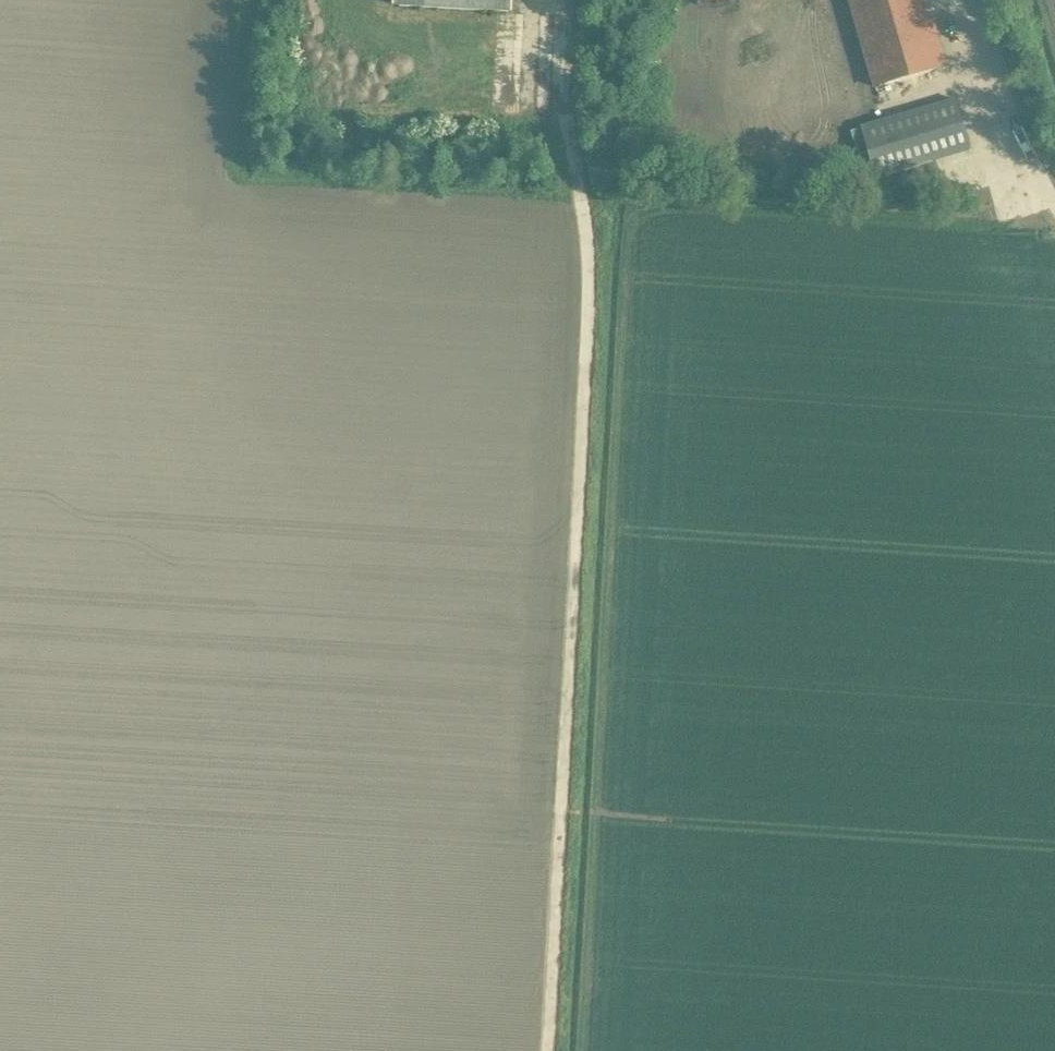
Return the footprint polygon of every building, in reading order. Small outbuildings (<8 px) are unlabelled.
[(398,6),(507,12),(507,0),(398,0),(398,6)] [(927,0),(849,0),(874,85),(945,64),(927,0)] [(876,175),(970,148),(955,98),(861,125),(876,175)]
